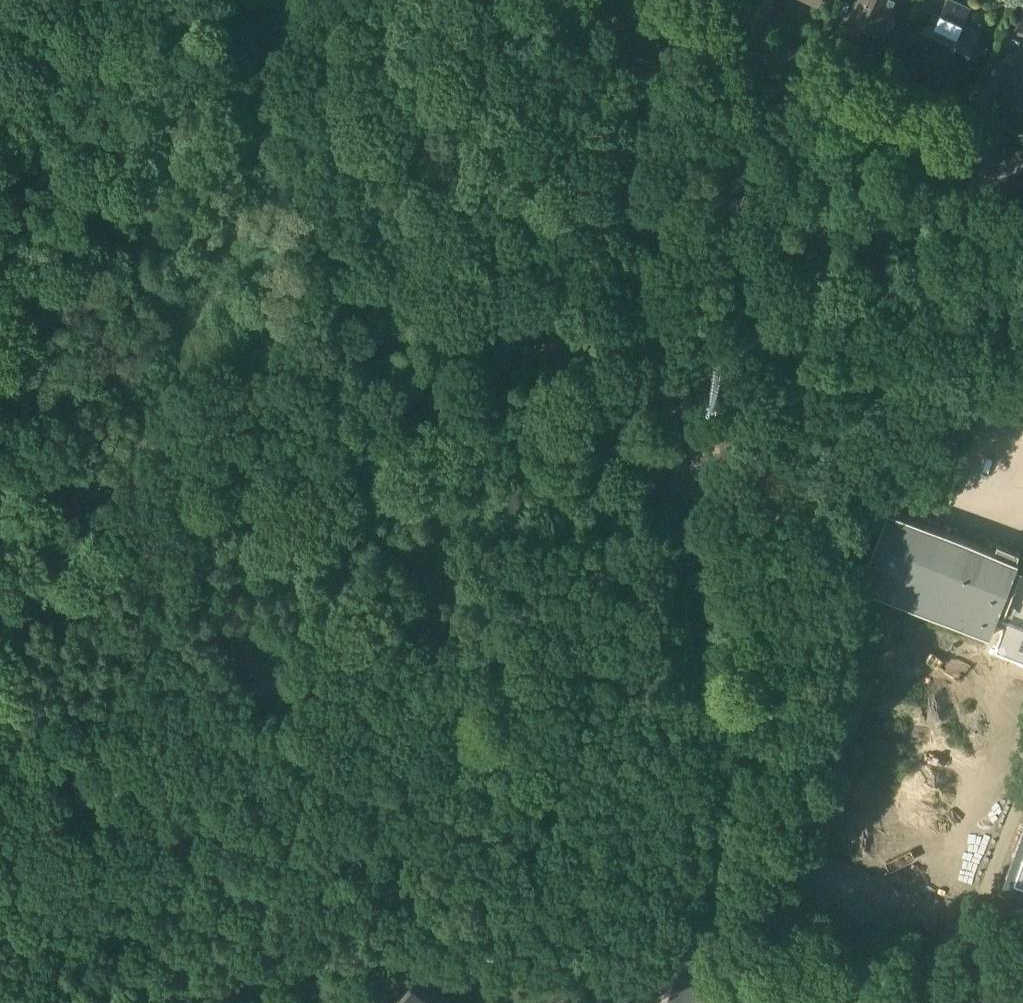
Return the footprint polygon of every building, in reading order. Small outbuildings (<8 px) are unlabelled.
[(852,16),(881,29),(894,0),(860,0),(852,16)] [(918,47),(935,55),(936,54),(946,58),(945,60),(963,68),(980,31),(963,23),(971,7),(955,0),(947,0),(941,13),(935,11),(918,47)] [(1010,25),(1022,31),(1022,0),(1010,25)] [(1012,62),(1001,86),(1022,96),(1022,43),(1021,42),(1016,53),(1009,49),(1004,58),(1012,62)] [(860,585),(991,635),(996,621),(1004,624),(994,649),(1022,660),(1022,566),(1018,564),(1020,559),(1017,558),(1020,550),(998,542),(995,549),(889,509),(860,585)] [(1015,877),(1022,880),(1022,855),(1015,877)] [(437,1000),(413,982),(395,1000),(394,1002),(435,1002),(437,1000)]
